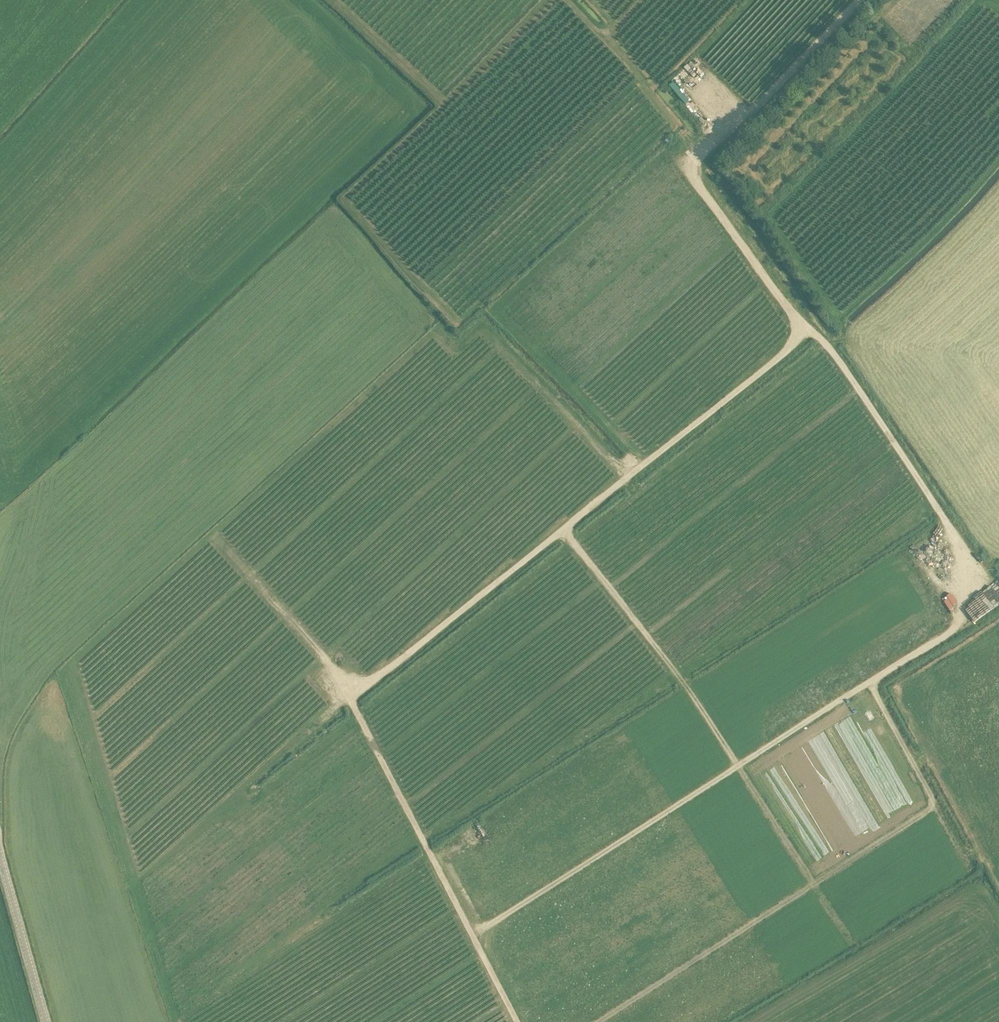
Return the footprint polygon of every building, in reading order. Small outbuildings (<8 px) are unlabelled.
[(691,61),(680,71),(698,91),(709,80),(691,61)]
